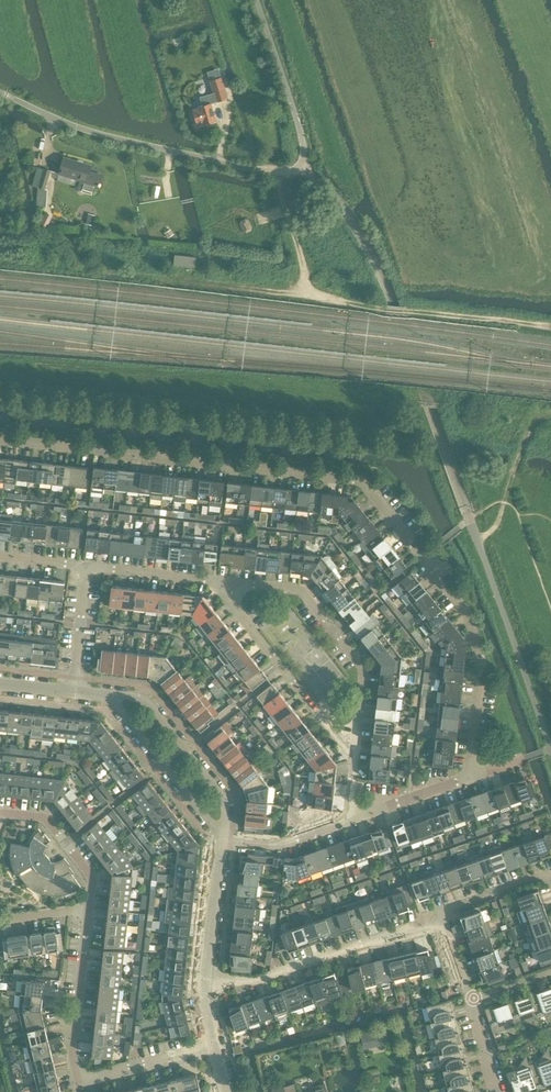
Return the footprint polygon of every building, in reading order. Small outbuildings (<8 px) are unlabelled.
[(198,108),(193,109),(197,124),(203,122),(203,123),(215,120),(211,103),(216,102),(227,98),(221,77),(219,72),(214,74),(215,79),(210,81),(213,93),(200,97),(202,105),(198,106),(198,108)] [(63,157),(58,173),(76,179),(84,181),(81,192),(91,195),(94,187),(98,188),(99,185),(100,182),(102,175),(89,171),(91,165),(63,157)] [(38,187),(45,189),(50,170),(44,168),(38,187)] [(160,187),(154,185),(151,196),(158,198),(160,187)] [(48,228),(53,216),(46,212),(41,224),(48,228)] [(94,226),(96,216),(88,214),(86,224),(94,226)] [(246,219),(240,221),(239,224),(242,231),(246,233),(251,231),(253,226),(250,221),(246,219)] [(174,234),(171,229),(165,233),(168,238),(174,234)] [(175,254),(173,264),(195,267),(196,257),(175,254)] [(16,484),(16,480),(18,460),(7,459),(4,478),(4,483),(16,484)] [(16,480),(28,481),(30,461),(18,460),(16,480)] [(28,481),(40,482),(42,463),(30,461),(28,481)] [(40,482),(51,484),(54,464),(42,463),(40,482)] [(51,484),(63,485),(65,465),(54,464),(51,484)] [(63,485),(75,486),(77,467),(65,465),(63,485)] [(77,467),(75,486),(87,488),(90,468),(77,467)] [(91,487),(91,492),(103,494),(103,488),(106,468),(105,468),(94,467),(93,467),(91,487)] [(106,468),(103,488),(104,488),(115,489),(117,470),(106,469),(106,468)] [(117,470),(115,489),(127,490),(126,491),(127,491),(129,471),(118,470),(117,470)] [(129,471),(127,491),(138,492),(139,492),(141,472),(140,472),(129,471)] [(141,472),(139,492),(150,493),(153,474),(152,474),(141,473),(141,472)] [(150,493),(150,499),(162,500),(162,495),(164,475),(153,474),(150,493)] [(164,475),(162,495),(163,495),(174,496),(176,476),(165,475),(164,475)] [(174,496),(173,501),(185,502),(186,497),(188,478),(177,477),(177,476),(176,476),(174,496)] [(188,478),(186,497),(197,498),(197,499),(198,499),(200,479),(199,479),(188,478)] [(200,479),(198,499),(209,500),(212,480),(211,480),(200,479)] [(209,500),(209,505),(221,507),(224,482),(223,482),(212,481),(212,480),(209,500)] [(228,482),(225,502),(226,502),(237,503),(238,503),(240,484),(239,484),(228,482)] [(240,484),(238,503),(249,504),(249,505),(252,485),(251,485),(240,484)] [(252,485),(249,505),(250,505),(250,504),(261,506),(263,486),(252,485)] [(263,486),(261,506),(273,507),(275,488),(264,486),(263,486)] [(275,488),(273,507),(284,508),(284,509),(285,509),(287,489),(275,488)] [(287,489),(285,509),(285,508),(296,510),(299,490),(298,490),(287,489)] [(299,490),(296,510),(297,510),(308,511),(311,492),(310,492),(299,490)] [(311,492),(308,511),(309,511),(320,512),(320,513),(322,493),(311,492)] [(322,493),(320,513),(320,512),(332,514),(341,515),(351,496),(334,494),(323,493),(322,493)] [(351,496),(341,515),(346,522),(347,522),(354,531),(353,531),(354,531),(369,519),(362,510),(362,509),(361,509),(351,496)] [(9,540),(11,520),(12,515),(0,514),(0,515),(0,539),(9,540)] [(369,519),(354,531),(354,532),(354,531),(361,540),(361,541),(377,528),(376,528),(369,519)] [(9,540),(21,541),(23,522),(11,520),(9,540)] [(21,541),(33,543),(35,523),(23,522),(21,541)] [(33,543),(45,544),(47,524),(35,523),(33,543)] [(45,544),(56,545),(59,526),(47,524),(45,544)] [(56,545),(68,547),(70,527),(59,526),(56,545)] [(70,527),(68,547),(80,548),(83,529),(70,527)] [(377,528),(361,541),(368,549),(368,550),(384,537),(377,529),(377,528)] [(97,550),(99,530),(99,531),(88,529),(87,529),(85,549),(86,549),(97,550)] [(108,551),(109,552),(111,532),(100,531),(100,530),(99,530),(97,550),(108,551)] [(135,534),(132,554),(133,554),(144,555),(144,556),(146,536),(139,535),(139,531),(135,530),(135,534)] [(120,553),(121,553),(123,533),(122,533),(111,532),(109,552),(109,551),(120,553)] [(132,554),(135,534),(134,534),(134,535),(123,533),(121,553),(132,554)] [(191,561),(193,541),(194,541),(194,536),(182,535),(182,540),(179,560),(180,560),(180,559),(191,561)] [(156,557),(158,537),(147,536),(146,536),(144,556),(144,555),(156,557)] [(167,558),(168,558),(170,538),(170,539),(158,537),(156,557),(167,558)] [(368,550),(365,553),(372,562),(376,559),(391,547),(391,546),(391,547),(384,538),(384,537),(368,550)] [(179,559),(179,560),(182,540),(181,540),(170,539),(170,538),(168,558),(179,559)] [(203,562),(205,542),(205,543),(194,541),(193,541),(191,561),(192,561),(203,562)] [(205,542),(203,562),(215,563),(214,563),(215,564),(217,544),(206,543),(206,542),(205,542)] [(266,569),(269,550),(269,545),(257,543),(257,548),(255,568),(266,569)] [(231,565),(233,546),(222,545),(222,544),(221,544),(219,564),(220,564),(231,565)] [(243,567),(245,547),(234,546),(233,546),(231,565),(243,566),(243,567)] [(254,568),(255,568),(257,548),(256,548),(245,547),(243,567),(243,566),(254,568)] [(391,547),(376,559),(383,568),(399,556),(398,556),(391,547),(392,547),(391,547)] [(278,571),(280,551),(269,550),(266,569),(267,569),(278,570),(278,571)] [(290,572),(292,552),(281,551),(280,551),(278,571),(279,571),(279,570),(290,572)] [(301,573),(302,573),(304,554),(293,553),(293,552),(292,552),(290,572),(301,573)] [(338,555),(342,561),(346,557),(342,552),(338,555)] [(310,574),(311,574),(321,556),(320,555),(320,556),(304,554),(302,573),(310,574)] [(321,556),(311,574),(311,575),(311,574),(316,581),(332,569),(336,565),(330,557),(329,557),(327,556),(326,556),(325,557),(323,558),(321,556),(322,556),(321,556)] [(399,556),(383,568),(383,569),(384,569),(391,577),(390,577),(391,578),(406,566),(406,565),(399,556)] [(346,557),(342,561),(347,566),(351,563),(346,557)] [(324,590),(324,591),(339,578),(332,569),(316,581),(317,582),(317,581),(324,590)] [(364,575),(369,580),(373,577),(369,571),(364,575)] [(411,571),(395,584),(396,584),(403,593),(419,581),(418,581),(411,572),(411,571)] [(3,594),(15,596),(17,576),(5,574),(3,594)] [(15,596),(26,597),(29,577),(17,576),(15,596)] [(26,597),(38,598),(40,578),(29,577),(26,597)] [(373,577),(369,580),(373,585),(377,582),(373,577)] [(38,598),(50,600),(52,580),(40,578),(38,598)] [(331,600),(347,588),(346,587),(339,579),(339,578),(324,591),(331,600)] [(52,580),(50,600),(49,605),(62,607),(64,581),(52,580)] [(419,581),(403,593),(403,594),(403,593),(410,602),(410,603),(426,590),(419,581)] [(109,605),(122,607),(124,587),(112,586),(109,605)] [(122,607),(133,608),(136,588),(124,587),(122,607)] [(133,608),(145,609),(147,590),(136,588),(133,608)] [(338,609),(354,597),(347,588),(331,600),(332,600),(338,609)] [(145,609),(157,611),(159,591),(147,590),(145,609)] [(426,590),(410,603),(411,603),(418,612),(433,600),(433,599),(426,591),(426,590)] [(157,611),(169,612),(171,592),(159,591),(157,611)] [(169,612),(180,613),(183,594),(171,592),(169,612)] [(180,613),(192,615),(202,596),(183,594),(180,613)] [(192,615),(200,624),(215,612),(202,596),(192,615)] [(384,600),(389,605),(393,602),(388,596),(384,600)] [(354,597),(338,609),(339,610),(339,609),(345,617),(346,618),(346,619),(361,606),(360,605),(354,597)] [(433,600),(418,612),(425,621),(441,609),(440,609),(433,600),(434,600),(433,600)] [(393,602),(389,605),(393,611),(397,607),(393,602)] [(379,607),(387,617),(391,613),(383,604),(379,607)] [(353,628),(369,615),(368,615),(361,607),(362,607),(361,606),(346,619),(353,627),(353,628)] [(425,621),(422,624),(429,633),(433,630),(448,618),(441,609),(425,621)] [(200,624),(207,633),(222,621),(215,612),(200,624)] [(360,637),(361,637),(376,625),(376,624),(376,625),(369,616),(369,615),(353,628),(354,628),(361,637),(360,637)] [(448,618),(433,630),(433,631),(440,639),(440,640),(446,647),(466,641),(456,628),(456,627),(455,627),(448,619),(448,618)] [(408,620),(403,623),(407,628),(411,625),(408,620)] [(207,633),(214,642),(230,630),(222,621),(207,633)] [(368,646),(384,634),(383,634),(376,625),(361,637),(368,646)] [(397,630),(402,635),(406,632),(401,626),(397,630)] [(214,642),(222,652),(237,639),(230,630),(214,642)] [(406,632),(402,635),(406,641),(410,637),(406,632)] [(8,659),(10,634),(0,633),(0,658),(8,659)] [(10,634),(8,659),(20,660),(22,636),(10,634)] [(375,655),(376,656),(391,643),(384,634),(368,646),(368,647),(369,647),(375,655)] [(22,636),(20,660),(31,662),(34,637),(22,636)] [(34,637),(31,662),(43,663),(46,638),(34,637)] [(46,638),(43,663),(55,664),(58,645),(58,640),(46,638)] [(225,664),(229,661),(245,649),(237,639),(222,652),(217,655),(225,664)] [(443,667),(443,668),(463,670),(463,669),(464,658),(466,641),(446,647),(445,655),(445,656),(444,667),(443,667)] [(391,643),(376,656),(381,662),(381,663),(402,657),(391,644),(391,643)] [(229,661),(236,670),(252,658),(245,649),(229,661)] [(97,669),(111,671),(114,651),(101,650),(101,658),(98,657),(97,669)] [(111,671),(123,672),(125,652),(114,651),(111,671)] [(123,672),(135,673),(137,654),(125,652),(123,672)] [(135,673),(147,675),(149,655),(137,654),(135,673)] [(147,675),(154,679),(166,657),(149,655),(147,675)] [(154,679),(161,683),(177,670),(166,657),(154,679)] [(380,671),(380,672),(400,674),(402,658),(402,657),(381,663),(380,671)] [(236,670),(244,680),(259,667),(252,658),(236,670)] [(259,667),(244,680),(240,683),(247,693),(267,677),(259,667)] [(439,667),(437,679),(442,679),(462,682),(462,681),(463,670),(443,668),(439,667)] [(161,683),(168,692),(184,679),(177,670),(161,683)] [(379,683),(379,684),(399,686),(399,685),(398,685),(400,674),(380,672),(379,683)] [(184,679),(168,692),(176,701),(196,685),(188,676),(184,679)] [(441,691),(460,693),(462,682),(442,679),(442,680),(441,691)] [(256,695),(264,705),(279,692),(272,683),(256,695)] [(378,695),(377,695),(397,698),(397,697),(398,686),(399,686),(379,684),(378,695)] [(196,685),(176,701),(183,710),(203,695),(196,685)] [(323,694),(318,688),(313,692),(318,698),(323,694)] [(439,703),(459,705),(460,694),(460,693),(441,691),(441,692),(440,703),(439,703)] [(264,705),(271,714),(287,702),(279,692),(264,705)] [(203,695),(183,710),(191,720),(210,704),(203,695)] [(376,707),(396,709),(397,698),(377,695),(377,696),(378,696),(376,707)] [(271,714),(279,723),(294,711),(287,702),(271,714)] [(438,714),(438,715),(458,717),(459,706),(459,705),(439,703),(440,703),(438,714)] [(210,704),(191,720),(198,729),(200,731),(209,724),(208,722),(214,717),(218,713),(210,704)] [(375,719),(395,721),(394,721),(396,710),(396,709),(376,707),(375,719)] [(7,730),(9,711),(0,710),(0,729),(7,730)] [(7,730),(19,732),(21,712),(9,711),(7,730)] [(279,723),(286,732),(301,720),(294,711),(279,723)] [(19,732),(30,733),(33,713),(21,712),(19,732)] [(30,739),(41,740),(44,715),(33,713),(30,733),(30,739)] [(53,741),(54,736),(56,716),(44,715),(41,740),(53,741)] [(437,726),(437,727),(456,729),(456,728),(458,717),(438,715),(437,726)] [(54,736),(66,737),(68,717),(56,716),(54,736)] [(66,737),(77,738),(80,719),(68,717),(66,737)] [(77,738),(90,740),(101,721),(80,719),(77,738)] [(374,730),(373,731),(393,733),(394,721),(395,721),(375,719),(374,730)] [(286,732),(294,742),(309,729),(301,720),(286,732)] [(90,740),(98,750),(114,738),(101,721),(90,740)] [(204,736),(213,748),(228,735),(233,732),(225,722),(214,731),(213,729),(204,736)] [(435,738),(455,741),(455,740),(456,729),(437,727),(436,738),(435,738)] [(294,742),(301,751),(316,739),(309,729),(294,742)] [(372,742),(392,745),(392,744),(393,733),(373,731),(374,731),(372,742)] [(213,748),(220,757),(236,745),(228,735),(213,748)] [(98,750),(106,759),(121,747),(114,738),(98,750)] [(434,750),(454,752),(455,741),(435,738),(435,739),(436,739),(434,750)] [(301,751),(308,760),(324,748),(316,739),(301,751)] [(236,745),(220,757),(228,766),(243,754),(248,750),(240,741),(236,745)] [(371,754),(391,757),(391,756),(390,756),(392,745),(372,742),(372,743),(371,754)] [(106,759),(113,768),(129,756),(121,747),(106,759)] [(308,760),(316,769),(336,764),(324,748),(308,760)] [(228,766),(235,776),(255,759),(248,750),(243,754),(228,766)] [(433,762),(433,766),(452,768),(452,765),(452,764),(454,753),(454,752),(434,750),(434,751),(433,762)] [(370,766),(369,766),(389,768),(390,757),(391,757),(371,754),(371,755),(370,766)] [(117,780),(120,778),(136,765),(129,756),(113,768),(110,771),(117,780)] [(235,776),(242,785),(258,772),(263,768),(255,759),(235,776)] [(316,769),(314,781),(334,783),(336,764),(316,769)] [(84,768),(88,773),(92,770),(88,765),(84,768)] [(136,765),(120,778),(128,787),(144,775),(136,765)] [(389,768),(369,766),(370,766),(368,778),(368,782),(388,784),(389,779),(388,779),(389,769),(389,768)] [(77,771),(82,778),(86,775),(80,768),(77,771)] [(92,770),(88,773),(92,778),(96,775),(92,770)] [(242,785),(245,793),(268,786),(258,772),(242,785)] [(5,794),(17,795),(19,775),(8,774),(5,794)] [(17,795),(29,796),(31,777),(19,775),(17,795)] [(86,775),(82,778),(87,785),(91,782),(86,775)] [(29,796),(41,798),(43,778),(31,777),(29,796)] [(41,798),(54,799),(64,781),(43,778),(41,798)] [(514,781),(521,800),(535,795),(530,781),(526,783),(525,778),(515,781),(514,781)] [(54,799),(62,809),(77,797),(64,781),(54,799)] [(148,781),(133,793),(141,803),(156,791),(148,781)] [(314,781),(313,793),(333,795),(334,783),(314,781)] [(503,785),(509,804),(510,804),(520,800),(521,800),(514,781),(514,782),(503,785)] [(99,786),(103,792),(107,789),(102,783),(99,786)] [(492,789),(498,808),(500,814),(511,810),(509,804),(503,785),(503,786),(492,789)] [(245,793),(247,801),(267,803),(268,786),(245,793)] [(92,791),(97,797),(100,794),(96,788),(92,791)] [(481,793),(487,812),(487,811),(498,808),(492,789),(491,789),(491,790),(481,793)] [(141,803),(136,806),(144,816),(148,812),(163,800),(156,791),(141,803)] [(333,795),(313,793),(308,792),(306,805),(331,807),(333,795)] [(470,797),(469,797),(476,816),(476,815),(487,812),(481,793),(480,793),(470,797)] [(100,794),(97,797),(101,802),(105,799),(100,794)] [(62,809),(69,819),(85,806),(77,797),(62,809)] [(459,801),(458,801),(465,820),(465,819),(475,816),(476,816),(469,797),(459,801)] [(163,800),(148,812),(155,822),(171,809),(163,800)] [(247,801),(246,812),(265,815),(267,803),(247,801)] [(447,805),(454,823),(464,819),(464,820),(465,820),(458,801),(447,805)] [(115,807),(123,817),(127,814),(119,804),(115,807)] [(436,809),(442,827),(443,827),(453,823),(453,824),(454,823),(447,805),(436,809)] [(85,806),(69,819),(77,828),(92,816),(85,806)] [(171,809),(155,822),(163,831),(178,819),(171,809)] [(425,812),(425,813),(433,836),(444,832),(442,827),(436,809),(435,809),(436,809),(425,813),(425,812)] [(109,813),(117,822),(120,819),(113,810),(109,813)] [(265,815),(246,812),(244,827),(256,828),(255,833),(263,834),(265,815)] [(414,816),(413,817),(422,840),(433,836),(425,813),(424,813),(414,817),(414,816)] [(127,814),(123,817),(127,822),(131,819),(127,814)] [(403,820),(402,820),(409,839),(410,844),(422,840),(413,817),(403,820)] [(120,819),(117,822),(121,827),(125,824),(120,819)] [(178,819),(163,831),(170,840),(186,828),(178,819)] [(409,839),(402,820),(402,821),(392,824),(394,829),(390,830),(394,844),(408,839),(409,839)] [(81,834),(89,844),(105,832),(97,822),(81,834)] [(133,830),(138,836),(141,833),(137,827),(133,830)] [(48,857),(46,854),(44,855),(44,854),(44,853),(44,852),(44,850),(44,849),(44,848),(44,847),(45,846),(46,845),(47,843),(49,842),(50,841),(44,833),(43,834),(38,828),(35,831),(33,833),(31,836),(29,839),(28,843),(27,846),(10,843),(10,844),(11,844),(11,847),(11,851),(11,854),(11,857),(8,857),(15,870),(15,871),(17,873),(18,873),(25,883),(28,886),(39,895),(40,893),(44,894),(48,895),(52,895),(56,895),(61,895),(65,894),(65,897),(78,889),(81,887),(72,874),(74,872),(69,866),(70,865),(64,858),(63,859),(62,860),(61,860),(59,861),(58,862),(57,862),(56,862),(55,862),(53,862),(52,862),(51,861),(50,861),(49,861),(50,859),(48,857)] [(186,828),(170,840),(178,851),(199,844),(186,828)] [(371,831),(370,832),(377,850),(391,845),(386,832),(383,833),(381,828),(371,832),(371,831)] [(89,844),(97,853),(112,841),(105,832),(89,844)] [(127,835),(132,841),(136,838),(131,832),(127,835)] [(360,835),(359,835),(366,854),(377,850),(370,832),(360,835)] [(141,833),(138,836),(142,841),(146,838),(141,833)] [(534,839),(541,858),(541,857),(550,854),(549,849),(550,848),(550,841),(549,834),(535,839),(534,839)] [(348,839),(355,858),(356,863),(368,859),(366,854),(359,835),(359,836),(348,839)] [(522,839),(523,843),(530,861),(540,857),(540,858),(541,858),(534,839),(533,835),(522,839)] [(136,838),(132,841),(136,847),(140,844),(136,838)] [(337,843),(343,862),(344,862),(354,858),(355,858),(348,839),(348,840),(337,843)] [(97,853),(104,863),(119,850),(112,841),(97,853)] [(326,847),(332,866),(343,862),(337,843),(337,844),(326,847)] [(512,847),(518,865),(519,865),(529,861),(529,862),(530,861),(523,843),(512,847)] [(178,851),(177,863),(196,866),(199,844),(178,851)] [(152,846),(148,849),(152,854),(156,851),(152,846)] [(499,846),(488,850),(489,855),(496,873),(507,869),(501,851),(499,846)] [(315,851),(314,851),(321,870),(321,869),(332,866),(326,847),(325,847),(315,851)] [(501,851),(507,869),(518,865),(512,847),(511,847),(512,847),(501,851)] [(104,863),(112,873),(133,867),(119,850),(104,863)] [(141,853),(146,859),(150,856),(145,850),(141,853)] [(304,855),(303,855),(310,874),(310,873),(321,870),(314,851),(304,855)] [(240,870),(239,870),(259,873),(263,873),(264,863),(279,865),(280,857),(265,856),(254,854),(248,854),(246,853),(245,856),(241,856),(241,860),(240,870)] [(295,858),(294,858),(296,878),(297,878),(309,874),(310,874),(303,855),(295,858)] [(466,859),(467,862),(474,881),(484,877),(485,877),(478,858),(477,855),(466,859)] [(479,858),(478,858),(485,877),(496,873),(489,855),(479,859),(479,858)] [(296,878),(294,858),(285,857),(284,857),(282,877),(283,877),(296,878)] [(456,866),(462,885),(463,885),(473,881),(474,881),(467,862),(467,863),(456,866)] [(177,863),(176,875),(195,877),(196,866),(177,863)] [(445,870),(451,889),(452,889),(462,885),(456,866),(456,867),(445,870)] [(112,873),(111,886),(130,888),(133,867),(112,873)] [(238,882),(258,884),(259,873),(239,870),(239,871),(240,871),(238,882)] [(434,874),(440,893),(451,889),(445,870),(444,870),(444,871),(434,874)] [(423,878),(422,878),(429,897),(429,896),(440,893),(434,874),(433,874),(433,875),(423,878)] [(176,875),(174,887),(194,889),(195,877),(176,875)] [(429,897),(422,878),(408,883),(413,897),(417,895),(418,900),(428,897),(429,897)] [(237,894),(257,896),(256,896),(258,885),(258,884),(238,882),(238,883),(237,894)] [(391,890),(392,894),(399,913),(399,912),(409,909),(408,904),(411,903),(405,885),(391,890)] [(111,886),(109,898),(129,900),(130,888),(111,886)] [(169,886),(168,898),(193,901),(194,889),(174,887),(169,886)] [(521,908),(542,901),(538,890),(533,891),(532,887),(516,893),(522,908),(521,908)] [(236,905),(236,906),(255,908),(256,897),(257,897),(257,896),(237,894),(236,906),(236,905)] [(382,898),(381,898),(388,917),(388,916),(398,913),(399,913),(392,894),(382,898)] [(368,897),(357,901),(365,924),(366,924),(376,920),(376,921),(377,920),(370,902),(368,897)] [(109,898),(108,910),(128,912),(129,900),(109,898)] [(168,898),(166,910),(172,910),(191,913),(193,901),(168,898)] [(370,902),(377,920),(387,916),(387,917),(388,917),(381,898),(370,902)] [(346,905),(348,910),(354,928),(365,924),(357,901),(346,905)] [(521,924),(522,923),(547,915),(546,915),(542,902),(542,901),(521,908),(517,910),(521,924)] [(346,905),(335,909),(336,913),(343,932),(354,928),(348,910),(346,905)] [(234,917),(234,918),(254,920),(259,921),(260,909),(255,908),(236,906),(235,917),(234,917)] [(457,925),(452,927),(453,933),(464,929),(484,922),(484,921),(484,922),(479,906),(463,912),(465,916),(460,917),(462,923),(463,926),(461,927),(457,925)] [(108,910),(107,921),(126,924),(128,912),(108,910)] [(166,910),(165,922),(170,922),(190,924),(191,913),(172,910),(166,910)] [(326,917),(325,917),(332,936),(343,932),(336,913),(336,914),(326,918),(326,917)] [(531,936),(550,929),(550,928),(547,915),(522,923),(523,925),(527,924),(531,935),(531,936)] [(314,921),(321,940),(331,936),(332,936),(325,917),(325,918),(314,921)] [(233,929),(233,930),(253,932),(253,931),(252,931),(254,920),(234,918),(233,929)] [(484,922),(464,929),(469,942),(469,943),(493,934),(488,920),(484,922)] [(107,921),(105,933),(125,935),(126,924),(107,921)] [(303,925),(309,944),(310,944),(320,940),(321,940),(314,921),(314,922),(303,925)] [(170,922),(169,934),(189,936),(190,924),(170,922)] [(292,929),(298,948),(299,948),(298,948),(309,944),(303,925),(302,925),(303,926),(292,929)] [(45,927),(45,932),(46,932),(48,951),(63,949),(61,932),(55,932),(54,926),(45,927)] [(298,948),(292,929),(291,929),(291,930),(277,934),(276,950),(286,947),(288,951),(298,948)] [(536,949),(550,944),(550,929),(531,936),(535,947),(531,949),(532,951),(536,949)] [(232,941),(251,944),(251,943),(252,932),(253,932),(233,930),(232,941)] [(41,933),(31,934),(34,954),(48,951),(46,932),(45,932),(45,934),(41,935),(41,933)] [(125,935),(105,933),(104,945),(124,948),(125,935)] [(26,935),(17,936),(20,956),(34,954),(31,934),(30,934),(31,936),(26,937),(26,935)] [(169,934),(168,946),(187,948),(189,936),(169,934)] [(473,956),(494,949),(490,938),(494,936),(493,934),(469,943),(473,956)] [(20,956),(17,936),(7,937),(8,939),(2,940),(5,958),(20,956)] [(230,953),(250,955),(251,944),(232,941),(232,942),(231,953),(230,953)] [(536,949),(541,965),(550,962),(550,944),(536,949)] [(168,946),(166,958),(186,960),(187,948),(168,946)] [(416,951),(421,972),(437,968),(433,952),(429,953),(428,948),(416,951)] [(478,970),(498,963),(503,961),(498,948),(494,949),(473,956),(474,957),(478,970)] [(104,949),(102,961),(122,963),(123,951),(104,949)] [(402,955),(408,980),(410,979),(409,975),(420,972),(421,972),(416,951),(415,951),(402,955)] [(250,955),(230,953),(231,954),(229,964),(232,964),(231,971),(251,973),(252,967),(249,966),(250,956),(250,955)] [(388,958),(387,958),(393,979),(405,976),(406,980),(408,980),(402,955),(401,955),(388,958)] [(166,958),(165,970),(185,972),(186,960),(166,958)] [(374,962),(373,962),(379,987),(381,986),(380,982),(392,979),(393,979),(387,958),(374,962)] [(102,961),(101,973),(121,975),(122,963),(102,961)] [(360,965),(359,965),(364,986),(365,986),(376,983),(377,987),(379,987),(373,962),(360,965)] [(498,963),(478,970),(482,982),(487,980),(489,984),(504,978),(498,963)] [(349,973),(342,975),(348,995),(350,994),(349,990),(364,986),(359,965),(347,968),(349,973)] [(165,970),(164,982),(183,984),(185,972),(165,970)] [(323,976),(322,976),(330,997),(330,996),(345,991),(346,995),(348,995),(342,975),(336,977),(334,972),(323,976)] [(101,973),(100,985),(119,987),(121,975),(101,973)] [(22,976),(21,993),(42,996),(43,986),(50,986),(51,979),(29,977),(22,976)] [(309,981),(317,1005),(319,1005),(331,1001),(330,997),(322,976),(309,981)] [(451,987),(458,984),(456,978),(449,981),(451,987)] [(295,986),(302,1006),(303,1006),(314,1002),(315,1006),(317,1005),(309,981),(308,981),(295,986)] [(164,982),(162,994),(182,996),(183,984),(164,982)] [(100,985),(98,996),(118,999),(119,987),(100,985)] [(282,990),(281,991),(290,1015),(292,1014),(291,1010),(302,1006),(295,986),(282,991),(282,990)] [(529,995),(540,1027),(537,1018),(548,1014),(550,1015),(550,988),(543,990),(543,992),(538,994),(537,991),(528,994),(529,995)] [(268,995),(275,1016),(276,1020),(288,1016),(290,1015),(281,991),(268,995)] [(21,993),(19,1007),(41,1010),(42,996),(21,993)] [(162,998),(166,1014),(185,1010),(182,997),(182,996),(162,994),(162,998)] [(254,1000),(263,1025),(265,1024),(263,1020),(275,1016),(268,995),(267,995),(267,996),(254,1000)] [(507,1003),(518,1034),(519,1034),(515,1025),(526,1022),(540,1027),(529,995),(522,998),(521,1000),(516,1001),(515,998),(506,1001),(507,1003)] [(98,996),(97,1008),(117,1010),(118,999),(98,996)] [(241,1005),(240,1005),(248,1025),(259,1021),(261,1025),(263,1025),(254,1000),(241,1005)] [(426,1006),(430,1022),(431,1022),(454,1016),(454,1017),(456,1016),(454,1009),(453,1009),(450,1000),(426,1006)] [(504,1029),(518,1034),(507,1003),(500,1005),(499,1007),(494,1009),(493,1006),(485,1009),(493,1033),(504,1029)] [(248,1025),(240,1005),(229,1009),(230,1014),(224,1016),(228,1032),(247,1025),(247,1026),(248,1025)] [(19,1007),(19,1011),(24,1032),(45,1026),(48,1026),(46,1016),(43,1017),(41,1010),(19,1007)] [(97,1008),(96,1020),(115,1022),(117,1010),(97,1008)] [(166,1014),(169,1026),(188,1021),(185,1010),(166,1014)] [(434,1039),(435,1039),(435,1038),(459,1032),(460,1032),(458,1025),(457,1025),(454,1017),(454,1016),(431,1022),(430,1022),(434,1039)] [(96,1020),(94,1032),(114,1034),(115,1022),(96,1020)] [(188,1021),(169,1026),(171,1038),(191,1033),(188,1021)] [(24,1032),(27,1045),(48,1040),(45,1026),(24,1032)] [(543,1035),(550,1033),(550,1027),(541,1031),(543,1035)] [(380,1029),(361,1033),(365,1048),(372,1047),(371,1039),(381,1037),(380,1029)] [(94,1032),(93,1044),(113,1046),(114,1034),(94,1032)] [(435,1039),(439,1054),(462,1048),(464,1048),(462,1041),(461,1041),(459,1032),(435,1038),(435,1039)] [(520,1038),(521,1043),(532,1039),(530,1034),(520,1038)] [(48,1040),(27,1045),(30,1059),(52,1053),(51,1050),(54,1049),(52,1044),(61,1042),(60,1037),(48,1040)] [(497,1046),(499,1051),(510,1047),(508,1042),(497,1046)] [(113,1046),(93,1044),(92,1056),(111,1058),(113,1046)] [(525,1055),(537,1087),(536,1087),(537,1089),(545,1086),(544,1083),(549,1081),(550,1082),(550,1058),(547,1047),(540,1060),(529,1064),(526,1055),(525,1055)] [(443,1071),(443,1070),(467,1064),(468,1064),(466,1057),(465,1057),(462,1048),(439,1054),(438,1054),(443,1071)] [(30,1059),(33,1072),(55,1067),(52,1053),(30,1059)] [(507,1072),(514,1091),(528,1091),(530,1091),(529,1089),(536,1087),(537,1087),(525,1055),(518,1068),(507,1072)] [(443,1071),(447,1086),(471,1080),(472,1080),(470,1073),(469,1073),(467,1064),(443,1070),(443,1071)] [(33,1072),(37,1086),(58,1080),(55,1067),(33,1072)] [(182,1077),(186,1091),(200,1091),(196,1074),(182,1077)] [(169,1081),(171,1091),(186,1091),(182,1077),(169,1081)] [(38,1091),(61,1091),(58,1080),(37,1086),(38,1091)] [(474,1089),(473,1089),(471,1080),(447,1086),(441,1088),(442,1091),(475,1091),(474,1089)] [(155,1084),(157,1091),(171,1091),(169,1081),(155,1084)] [(142,1087),(143,1091),(157,1091),(155,1084),(142,1087)] [(313,1087),(314,1091),(326,1091),(324,1084),(313,1087)]
